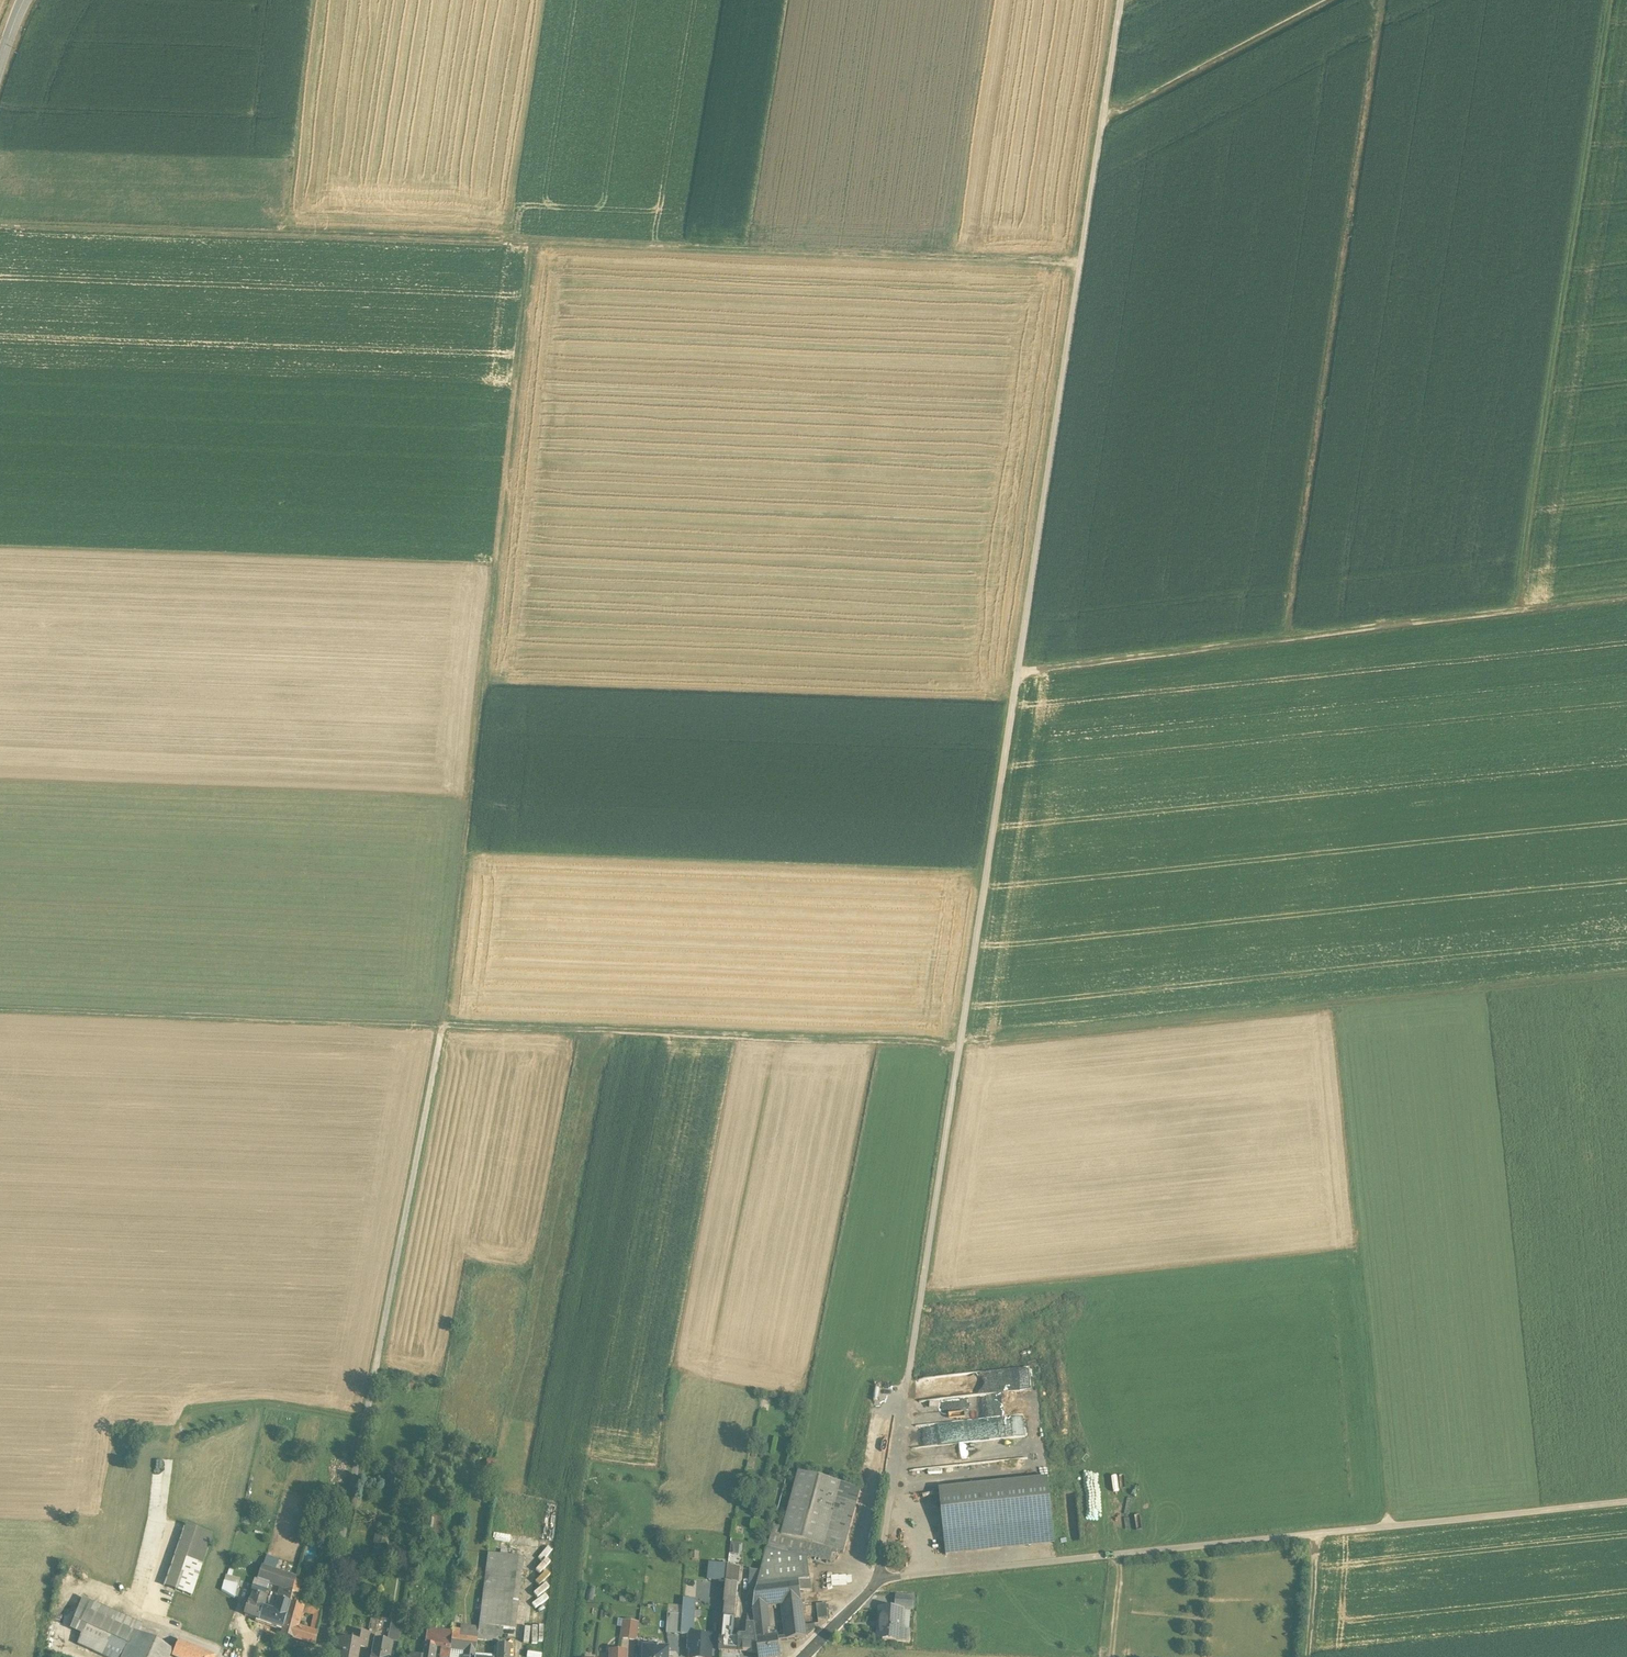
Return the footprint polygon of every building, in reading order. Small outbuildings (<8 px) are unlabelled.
[(1001,1380),(1002,1394),(951,1398),(952,1420),(1027,1414),(1025,1391),(1031,1391),(1029,1369),(996,1371),(997,1380),(1001,1380)] [(777,1407),(769,1405),(766,1418),(774,1420),(777,1407)] [(926,1468),(1028,1459),(1026,1437),(924,1446),(926,1468)] [(860,1490),(798,1473),(781,1537),(834,1551),(843,1553),(860,1490)] [(1048,1479),(939,1491),(946,1556),(1055,1545),(1048,1479)] [(342,1505),(330,1504),(329,1512),(341,1514),(342,1505)] [(247,1530),(250,1515),(243,1513),(238,1528),(247,1530)] [(1073,1527),(1074,1517),(1064,1516),(1063,1527),(1073,1527)] [(183,1624),(194,1592),(214,1536),(189,1526),(167,1590),(175,1593),(167,1618),(183,1624)] [(834,1551),(781,1537),(778,1551),(784,1553),(786,1553),(787,1551),(807,1556),(830,1563),(834,1551)] [(731,1552),(739,1552),(739,1543),(731,1543),(731,1552)] [(764,1562),(758,1587),(800,1582),(810,1581),(807,1556),(786,1553),(784,1553),(778,1551),(767,1548),(764,1562)] [(523,1559),(487,1555),(482,1600),(481,1612),(479,1627),(477,1640),(495,1642),(503,1643),(503,1637),(509,1637),(514,1638),(523,1559)] [(753,1561),(752,1570),(750,1587),(758,1587),(764,1562),(753,1561)] [(726,1583),(728,1567),(711,1565),(709,1581),(726,1583)] [(752,1570),(728,1567),(726,1583),(724,1605),(725,1605),(736,1606),(748,1607),(749,1595),(750,1587),(752,1570)] [(296,1579),(262,1568),(257,1582),(269,1586),(292,1593),(295,1581),(296,1579)] [(225,1575),(224,1581),(238,1584),(240,1578),(225,1575)] [(269,1586),(257,1582),(254,1581),(250,1593),(255,1594),(266,1598),(269,1586)] [(301,1582),(295,1581),(292,1593),(298,1594),(301,1582)] [(811,1592),(810,1581),(800,1582),(801,1593),(811,1592)] [(800,1582),(758,1587),(756,1595),(753,1609),(765,1608),(784,1606),(802,1604),(801,1593),(800,1582)] [(238,1586),(223,1583),(221,1591),(235,1599),(238,1586)] [(135,1633),(139,1624),(118,1616),(125,1593),(93,1584),(77,1645),(103,1656),(125,1656),(131,1643),(135,1633)] [(758,1587),(750,1587),(749,1595),(756,1595),(758,1587)] [(244,1616),(265,1623),(269,1612),(262,1609),(266,1598),(255,1594),(251,1606),(248,1604),(244,1616)] [(914,1598),(897,1597),(896,1608),(913,1610),(914,1598)] [(471,1599),(470,1611),(481,1612),(482,1600),(471,1599)] [(684,1601),(683,1616),(682,1635),(688,1635),(694,1635),(695,1601),(684,1601)] [(265,1623),(282,1629),(289,1605),(279,1602),(275,1614),(269,1612),(265,1623)] [(802,1604),(784,1606),(788,1641),(806,1639),(806,1636),(805,1626),(802,1604)] [(300,1615),(302,1608),(290,1605),(283,1629),(281,1636),(299,1642),(302,1631),(296,1630),(300,1615)] [(736,1606),(725,1605),(723,1618),(722,1630),(721,1639),(732,1640),(736,1606)] [(827,1605),(817,1606),(818,1620),(828,1619),(827,1605)] [(321,1614),(302,1608),(300,1615),(312,1619),(309,1634),(316,1636),(317,1628),(314,1628),(316,1620),(319,1621),(321,1614)] [(769,1640),(768,1631),(765,1608),(753,1609),(755,1620),(757,1641),(757,1642),(759,1653),(759,1656),(781,1656),(778,1639),(769,1640)] [(467,1610),(465,1627),(479,1627),(481,1612),(470,1611),(467,1610)] [(904,1612),(880,1610),(878,1639),(908,1641),(909,1632),(902,1631),(904,1612)] [(682,1635),(683,1616),(668,1615),(666,1634),(682,1635)] [(639,1624),(624,1622),(622,1638),(637,1641),(639,1624)] [(376,1623),(375,1632),(383,1634),(385,1624),(376,1623)] [(192,1627),(183,1624),(181,1630),(190,1633),(192,1627)] [(401,1625),(391,1624),(388,1643),(398,1644),(401,1625)] [(815,1625),(805,1626),(806,1636),(809,1636),(815,1630),(815,1625)] [(452,1626),(452,1630),(452,1637),(477,1640),(479,1627),(465,1627),(452,1626)] [(426,1628),(424,1645),(435,1646),(443,1647),(450,1648),(452,1637),(452,1630),(426,1628)] [(309,1634),(302,1631),(299,1642),(306,1644),(309,1634)] [(374,1636),(373,1643),(384,1645),(386,1634),(383,1634),(375,1632),(374,1636)] [(141,1647),(145,1638),(135,1633),(131,1643),(141,1647)] [(222,1640),(206,1633),(203,1641),(219,1648),(222,1640)] [(314,1646),(316,1636),(309,1634),(306,1644),(314,1646)] [(358,1649),(360,1649),(367,1650),(369,1635),(361,1634),(360,1638),(358,1649)] [(688,1635),(687,1651),(691,1651),(691,1656),(711,1656),(712,1638),(693,1638),(694,1635),(688,1635)] [(336,1639),(333,1656),(358,1656),(360,1649),(358,1649),(360,1638),(352,1636),(351,1642),(336,1639)] [(477,1640),(452,1637),(450,1648),(450,1650),(454,1651),(464,1652),(474,1653),(477,1640)] [(509,1637),(503,1637),(503,1643),(495,1642),(494,1647),(508,1648),(509,1637)] [(145,1638),(141,1647),(136,1656),(171,1656),(172,1655),(174,1651),(145,1638)] [(732,1640),(720,1639),(720,1651),(748,1653),(749,1641),(732,1640)] [(752,1641),(749,1641),(748,1653),(759,1653),(757,1642),(757,1641),(752,1641)] [(178,1642),(174,1651),(172,1655),(176,1656),(212,1656),(178,1642)] [(131,1643),(125,1656),(136,1656),(141,1647),(131,1643)] [(373,1643),(371,1651),(371,1656),(375,1656),(389,1656),(391,1647),(385,1645),(384,1645),(373,1643)] [(435,1646),(424,1645),(424,1652),(424,1654),(434,1655),(435,1646)] [(443,1647),(442,1656),(449,1656),(450,1653),(450,1650),(450,1648),(443,1647)] [(494,1647),(494,1656),(508,1656),(509,1648),(508,1648),(494,1647)] [(669,1650),(658,1650),(658,1648),(643,1647),(643,1656),(668,1656),(669,1650)]
